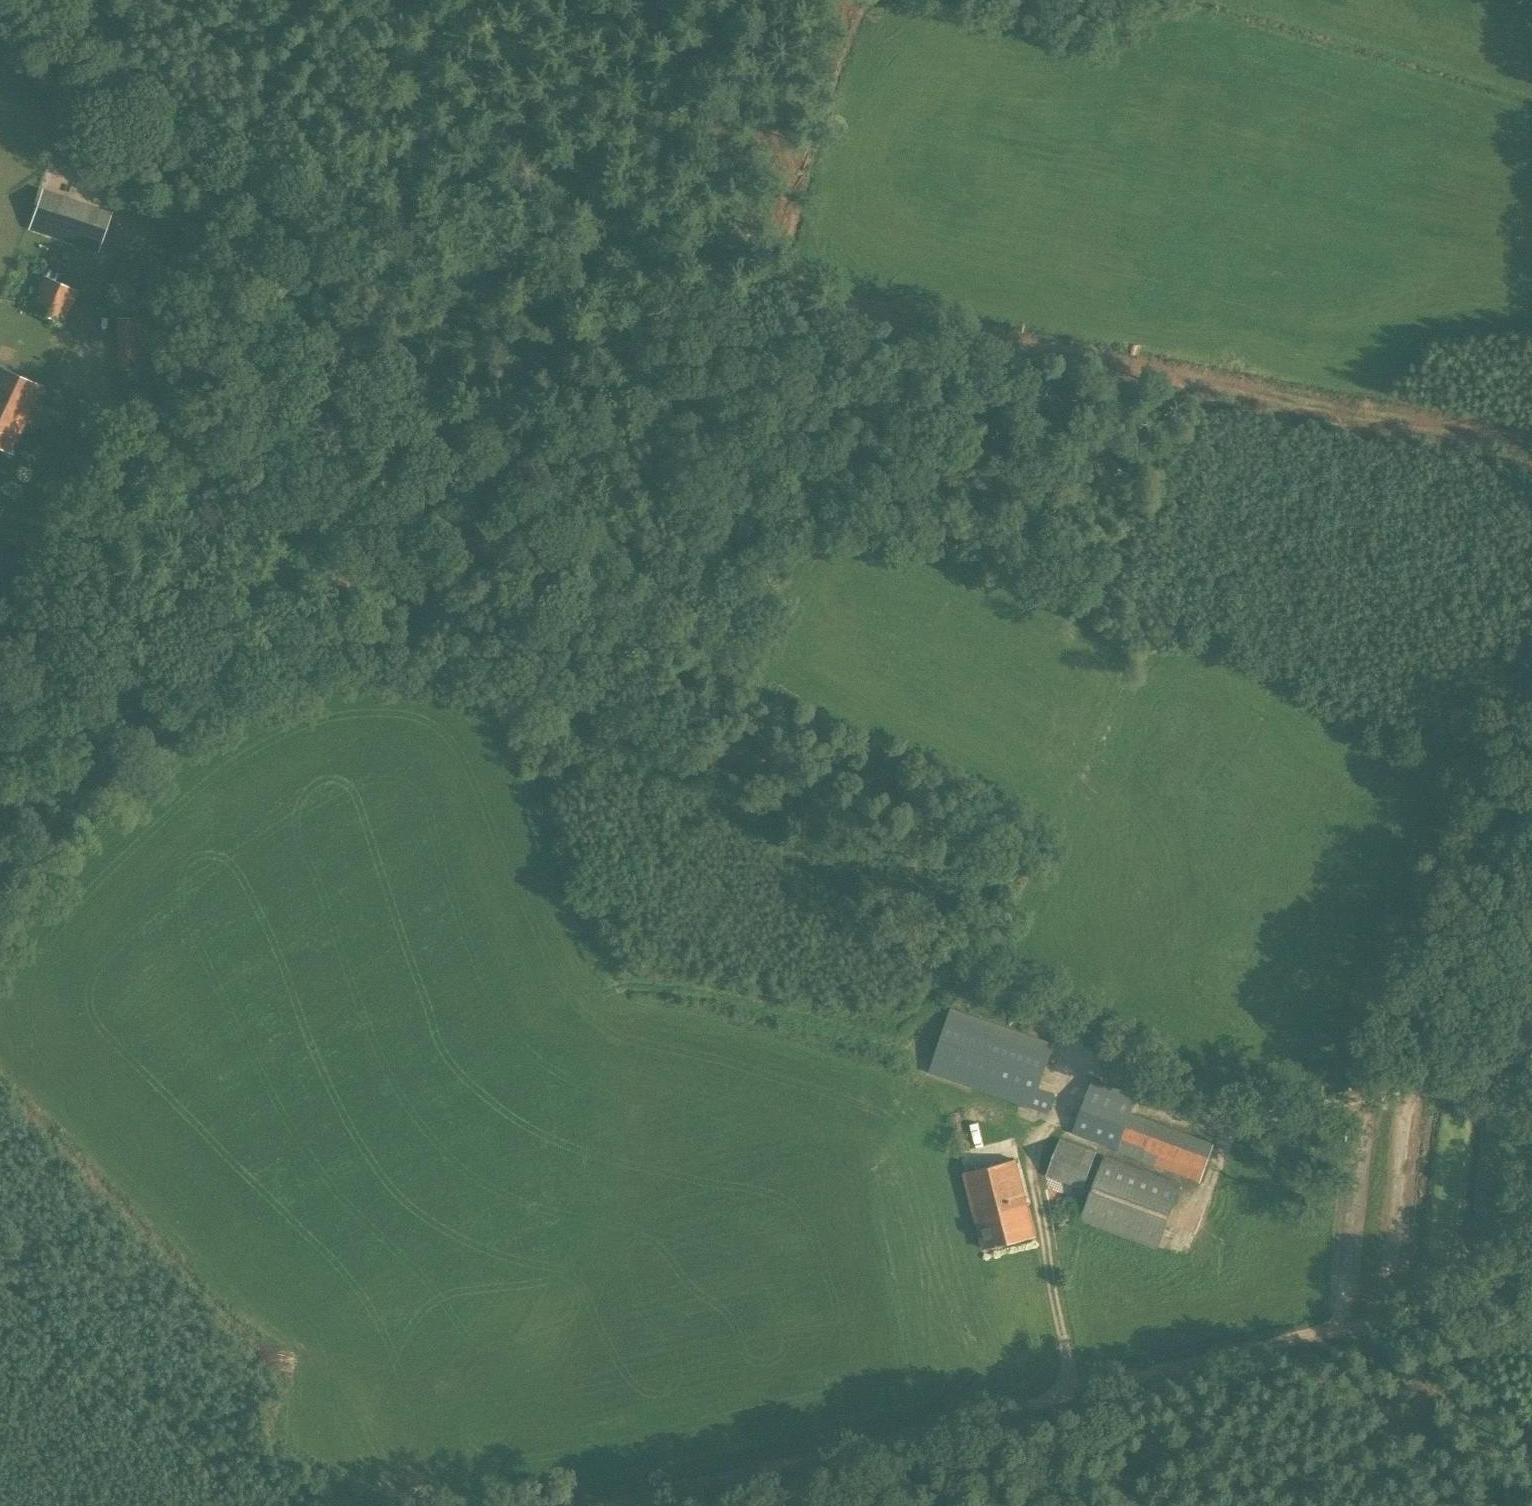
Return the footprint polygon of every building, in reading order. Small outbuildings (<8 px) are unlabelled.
[(177,246),(163,271),(181,282),(196,257),(177,246)] [(79,291),(43,274),(27,307),(63,324),(79,291)] [(117,315),(118,369),(153,368),(152,314),(117,315)] [(10,451),(41,385),(1,366),(0,369),(0,447),(10,451)] [(1041,1085),(1055,1042),(951,1006),(929,1072),(1049,1112),(1056,1090),(1041,1085)] [(1132,1111),(1138,1094),(1093,1077),(1072,1132),(1200,1181),(1214,1142),(1132,1111)] [(1045,1175),(1082,1189),(1097,1151),(1061,1137),(1045,1175)] [(1105,1155),(1082,1218),(1158,1246),(1181,1183),(1105,1155)] [(964,1172),(984,1247),(1035,1234),(1016,1159),(964,1172)]
